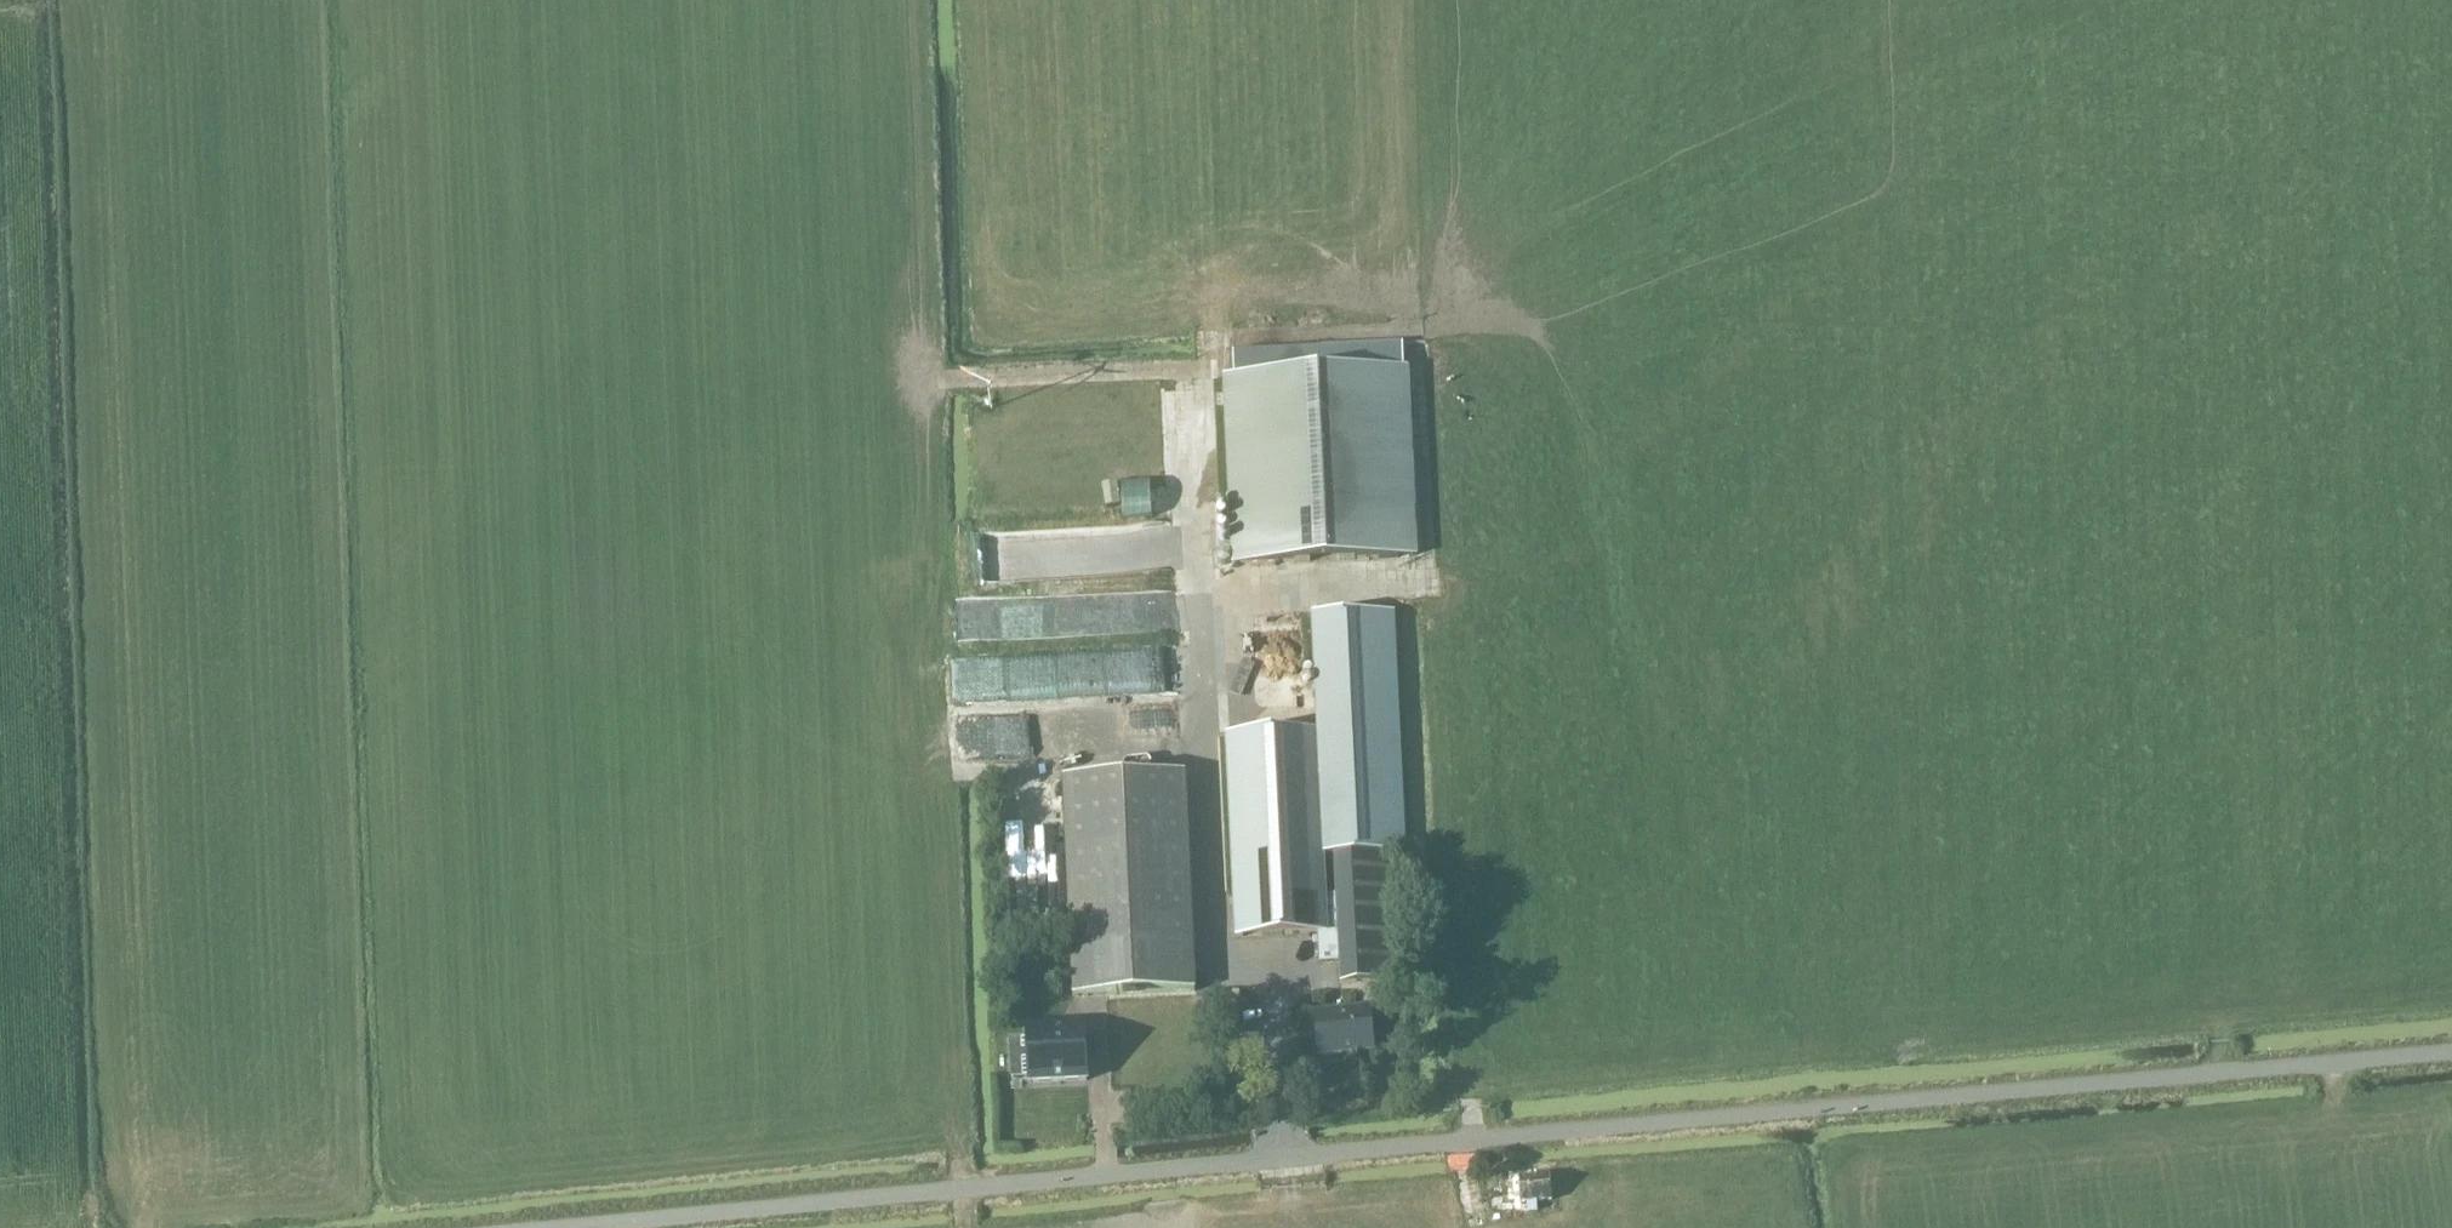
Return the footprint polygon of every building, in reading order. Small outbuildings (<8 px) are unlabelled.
[(1408,369),(1222,377),(1231,567),(1417,558),(1408,369)] [(1187,610),(1187,585),(1037,588),(1038,612),(1187,610)] [(1227,737),(1236,937),(1318,933),(1319,963),(1338,962),(1338,983),(1398,978),(1392,855),(1403,854),(1392,612),(1314,616),(1319,732),(1227,737)] [(1165,655),(1180,655),(1179,638),(1164,639),(1165,655)] [(1022,646),(1021,679),(1041,679),(1042,646),(1022,646)] [(1189,679),(1189,665),(1098,666),(1098,680),(1189,679)] [(1186,773),(1062,779),(1072,997),(1196,991),(1186,773)] [(1337,1015),(1337,1011),(1312,1013),(1317,1060),(1376,1054),(1372,1012),(1368,1012),(1367,1004),(1355,1005),(1356,1014),(1337,1015)] [(1060,1024),(1027,1025),(1027,1035),(1026,1035),(1027,1039),(1029,1078),(1029,1083),(1087,1080),(1085,1045),(1084,1032),(1061,1033),(1060,1024)] [(1519,1179),(1521,1210),(1521,1213),(1536,1212),(1535,1204),(1551,1202),(1549,1175),(1519,1179)]
